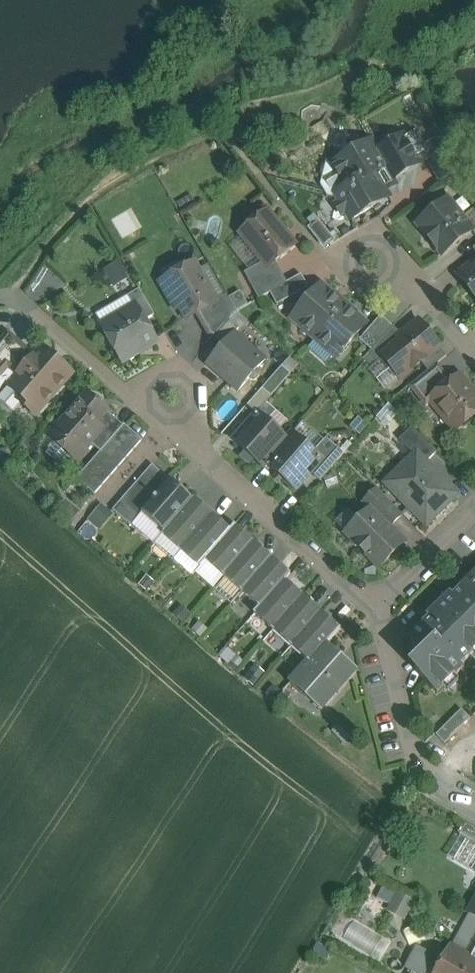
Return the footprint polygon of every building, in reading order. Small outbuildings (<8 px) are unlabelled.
[(416,131),(404,138),(416,159),(426,154),(422,147),(424,146),(416,131)] [(424,146),(422,147),(426,154),(442,181),(461,166),(442,135),(424,146)] [(378,151),(372,142),(334,164),(348,188),(337,195),(341,202),(339,210),(347,212),(351,219),(389,197),(385,190),(396,184),(393,179),(419,164),(416,159),(404,138),(403,137),(378,151)] [(463,218),(448,199),(417,224),(442,255),(472,231),(473,230),(463,218)] [(463,218),(473,230),(472,231),(474,235),(474,208),(463,218)] [(318,218),(333,233),(342,225),(326,209),(318,218)] [(268,211),(240,234),(264,262),(268,268),(276,262),(296,245),(268,211)] [(321,219),(311,224),(322,245),(332,240),(321,219)] [(276,262),(268,268),(264,262),(245,273),(259,299),(270,293),(287,283),(276,262)] [(459,275),(474,296),(474,262),(459,275)] [(196,264),(183,271),(180,277),(167,285),(187,319),(196,313),(217,301),(216,300),(196,264)] [(302,275),(287,283),(270,293),(277,305),(309,288),(302,275)] [(322,286),(294,317),(305,326),(304,328),(316,339),(345,306),(322,286)] [(155,316),(140,290),(128,297),(134,306),(135,306),(144,322),(155,316)] [(217,301),(196,313),(208,335),(213,338),(214,337),(229,319),(229,320),(237,312),(227,294),(216,300),(217,301)] [(134,306),(102,325),(124,362),(157,343),(144,322),(135,306),(134,306)] [(345,306),(316,339),(327,348),(328,347),(338,356),(366,324),(345,306)] [(393,327),(381,316),(360,340),(372,351),(393,327)] [(230,320),(215,338),(217,340),(224,346),(235,333),(239,328),(230,320)] [(403,335),(399,338),(401,342),(383,357),(384,359),(400,378),(421,362),(439,347),(419,322),(403,335)] [(372,351),(369,354),(378,364),(384,359),(383,357),(401,342),(399,338),(403,335),(393,327),(372,351)] [(224,346),(208,364),(238,391),(249,378),(252,380),(256,380),(260,376),(259,372),(257,370),(266,360),(235,333),(224,346)] [(0,342),(0,377),(0,378),(10,366),(21,354),(24,350),(6,335),(0,342)] [(73,374),(43,347),(30,362),(19,374),(8,386),(20,397),(21,403),(33,413),(38,413),(73,374)] [(439,347),(421,362),(428,371),(437,364),(447,356),(439,347)] [(21,354),(10,366),(19,374),(30,362),(21,354)] [(428,371),(410,386),(426,407),(427,406),(425,404),(431,400),(430,399),(451,381),(437,364),(428,371)] [(282,366),(262,389),(271,397),(291,374),(282,366)] [(458,376),(451,381),(430,399),(431,400),(456,430),(453,432),(454,433),(460,428),(465,429),(472,423),(473,418),(474,416),(474,392),(473,393),(458,376)] [(87,394),(56,429),(57,442),(71,454),(83,453),(91,444),(104,430),(96,423),(107,411),(107,410),(106,411),(95,401),(96,400),(95,399),(94,400),(87,394)] [(123,426),(107,411),(96,423),(104,430),(91,444),(100,452),(101,451),(108,442),(116,433),(123,426)] [(257,413),(233,440),(264,467),(267,464),(266,464),(287,440),(287,439),(257,413)] [(142,440),(124,424),(123,425),(123,426),(116,433),(134,449),(142,440)] [(437,452),(412,427),(399,440),(416,457),(417,455),(425,464),(437,452)] [(134,449),(116,433),(108,442),(126,458),(134,449)] [(314,452),(292,433),(287,439),(287,440),(266,464),(267,464),(296,490),(311,473),(322,460),(314,452)] [(344,454),(326,438),(314,452),(322,460),(311,473),(320,481),(344,454)] [(126,458),(108,442),(101,451),(119,467),(126,458)] [(119,467),(101,451),(100,452),(93,460),(111,476),(119,467)] [(425,464),(417,456),(416,457),(402,471),(406,475),(393,488),(427,522),(455,494),(439,478),(441,476),(432,466),(429,468),(425,464)] [(111,476),(93,460),(85,469),(103,485),(111,476)] [(85,469),(77,478),(95,494),(103,485),(85,469)] [(193,501),(171,481),(142,513),(165,533),(193,501)] [(403,515),(378,489),(364,503),(371,510),(371,509),(390,528),(403,515)] [(139,518),(121,501),(113,510),(131,527),(139,518)] [(165,533),(164,534),(182,550),(211,517),(193,501),(165,533)] [(371,510),(346,534),(379,568),(405,543),(390,528),(371,509),(371,510)] [(211,517),(182,550),(201,566),(206,560),(230,533),(229,532),(211,517)] [(230,533),(206,560),(224,576),(253,543),(235,526),(229,532),(230,533)] [(253,543),(224,576),(242,592),(272,559),(253,543)] [(272,559),(242,592),(260,608),(284,581),(285,581),(290,575),(272,559)] [(461,588),(474,603),(474,575),(461,588)] [(284,581),(260,608),(255,614),(273,630),(303,597),(285,581),(284,581)] [(461,588),(453,596),(450,593),(427,616),(429,618),(422,625),(461,666),(462,665),(474,652),(474,603),(461,588)] [(303,597),(273,630),(292,646),(321,613),(303,597)] [(321,613),(292,646),(309,662),(310,662),(326,644),(340,629),(321,613)] [(461,666),(422,625),(411,636),(417,659),(412,663),(417,669),(415,671),(437,694),(464,668),(462,665),(461,666)] [(326,644),(310,662),(309,662),(294,679),(308,692),(305,695),(322,709),(356,671),(326,644)] [(455,717),(438,734),(446,742),(463,725),(455,717)] [(467,824),(460,836),(467,840),(474,845),(474,829),(467,824)] [(474,874),(474,845),(467,840),(455,862),(474,874)] [(389,909),(406,918),(415,900),(398,891),(389,909)] [(469,913),(450,948),(474,961),(474,916),(469,913)] [(450,948),(443,961),(438,958),(433,959),(430,965),(431,970),(430,972),(474,972),(474,961),(450,948)]
